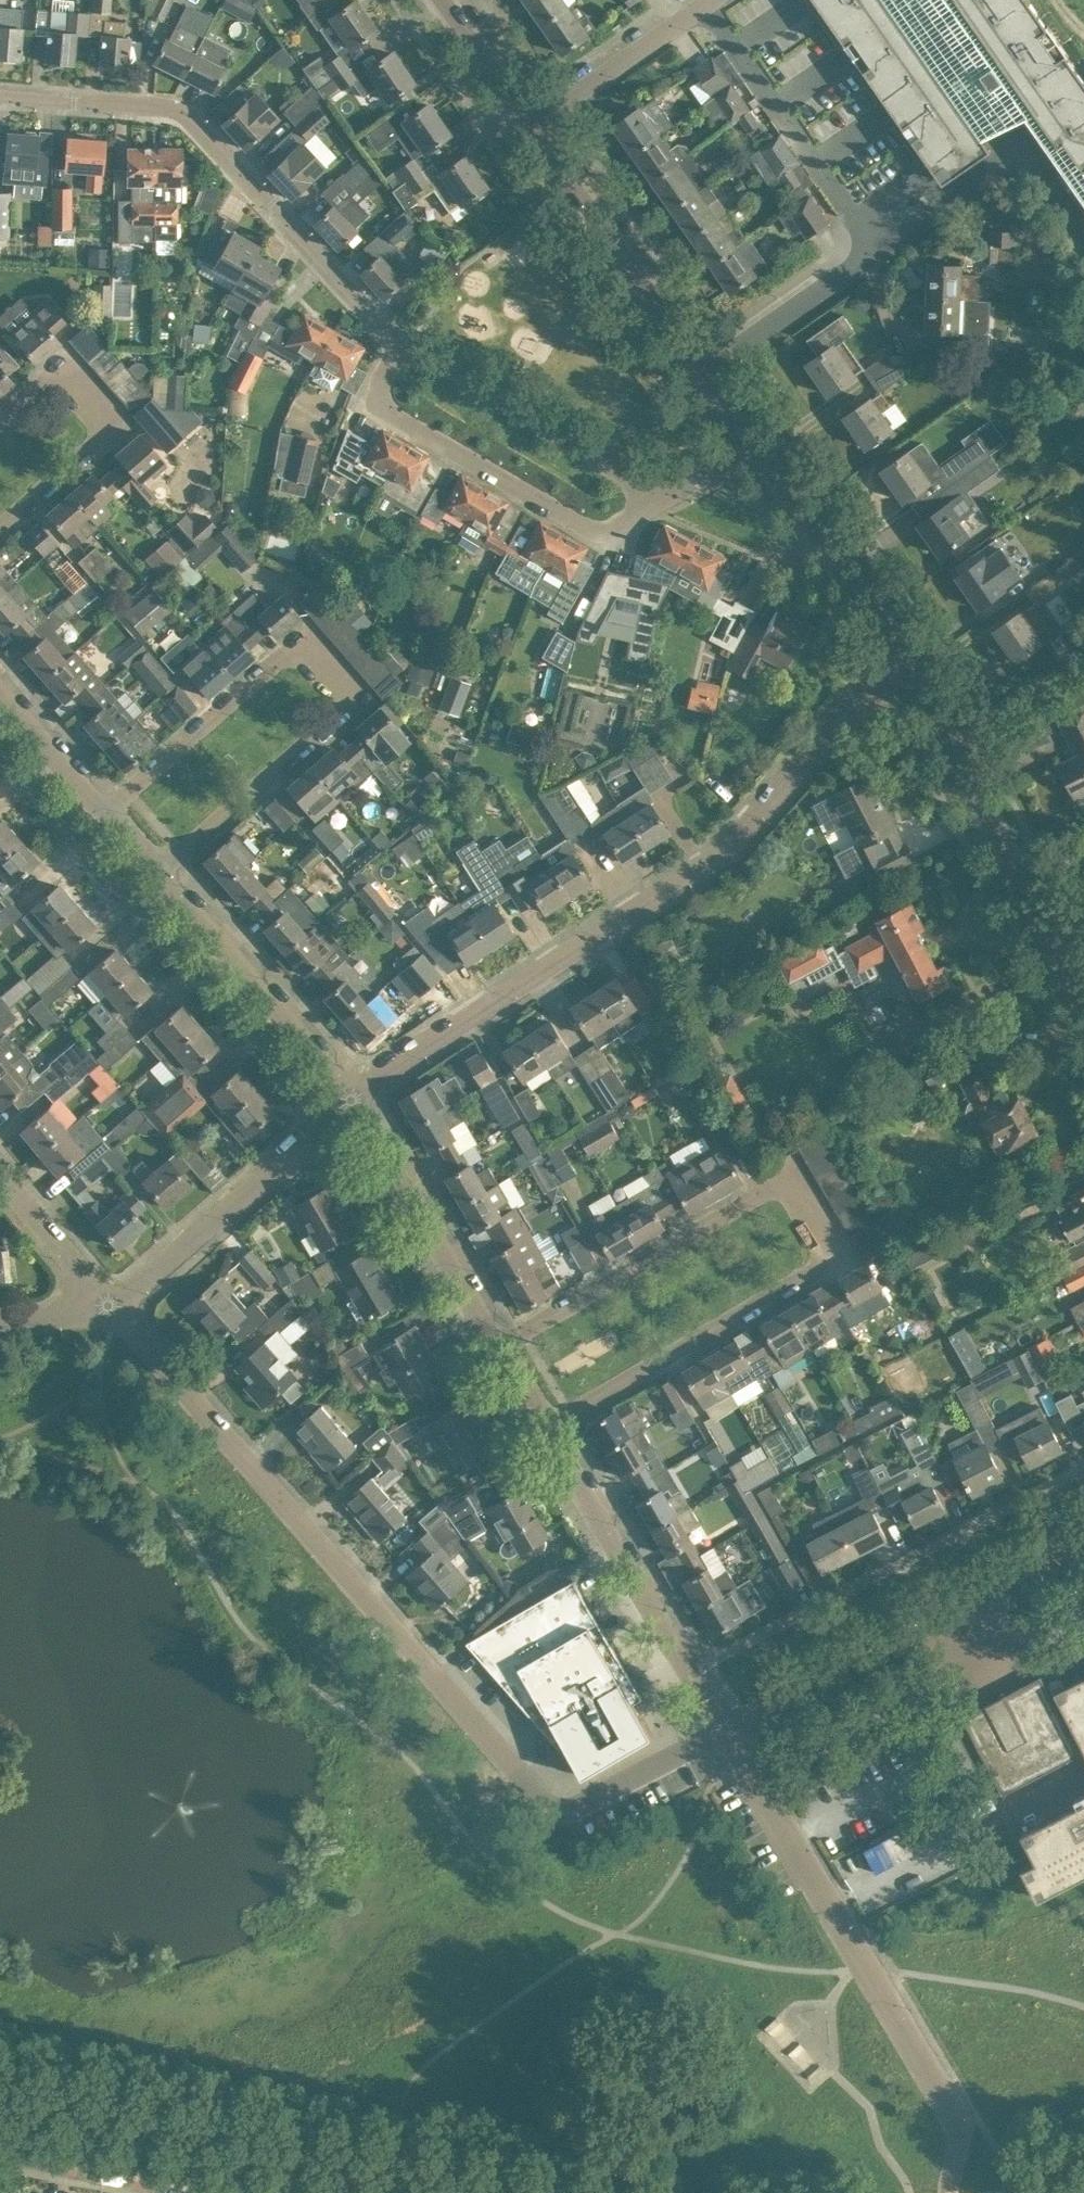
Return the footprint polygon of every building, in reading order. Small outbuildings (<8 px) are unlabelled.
[(92,10),(110,11),(111,0),(92,0),(92,10)] [(149,14),(163,21),(173,0),(156,0),(149,14)] [(308,16),(331,0),(297,0),(308,16)] [(339,0),(331,0),(308,16),(316,28),(323,23),(330,18),(351,47),(375,29),(355,0),(353,0),(343,7),(339,0)] [(544,24),(569,6),(564,0),(527,0),(544,24)] [(825,14),(845,42),(844,43),(865,74),(866,73),(903,125),(902,127),(923,157),(943,184),(991,150),(983,139),(1027,117),(1049,148),(1057,142),(1055,139),(1058,138),(1059,140),(1083,123),(1083,78),(1072,62),(1072,61),(1068,56),(1069,55),(1057,36),(1056,37),(1048,24),(1047,25),(1038,12),(1038,11),(1030,0),(815,0),(825,14)] [(19,59),(21,37),(21,28),(23,8),(0,6),(0,57),(19,59)] [(569,6),(544,24),(545,26),(542,28),(549,39),(553,37),(563,52),(588,34),(569,6)] [(91,12),(37,8),(35,33),(48,34),(45,61),(72,63),(75,33),(89,34),(91,12)] [(103,35),(102,35),(99,66),(109,67),(109,69),(112,72),(120,73),(122,70),(123,68),(126,68),(129,37),(122,36),(123,21),(105,19),(103,35)] [(165,39),(154,62),(183,77),(204,36),(178,23),(169,40),(165,39)] [(229,49),(204,36),(183,77),(213,91),(224,68),(220,66),(229,49)] [(349,65),(333,77),(341,89),(352,80),(363,95),(377,85),(387,99),(398,91),(409,84),(412,82),(391,52),(357,75),(349,65)] [(309,76),(308,77),(316,88),(330,79),(333,77),(349,65),(341,53),(323,66),(322,65),(326,62),(320,55),(302,67),(309,76)] [(712,95),(713,96),(731,82),(712,56),(695,68),(713,94),(712,95)] [(279,106),(296,125),(324,99),(316,88),(308,77),(286,97),(287,98),(279,106)] [(330,79),(316,88),(324,99),(341,89),(333,77),(330,79)] [(739,118),(740,119),(751,110),(731,82),(713,96),(732,123),(739,118)] [(409,84),(398,91),(405,101),(416,94),(409,84)] [(241,105),(238,108),(222,123),(244,147),(260,132),(263,130),(278,117),(255,92),(241,105)] [(614,125),(634,153),(661,134),(662,135),(671,128),(675,125),(659,104),(664,101),(659,93),(614,125)] [(324,99),(296,125),(308,139),(329,119),(329,118),(334,113),(324,99)] [(409,101),(387,117),(405,143),(413,137),(423,151),(448,133),(427,103),(416,111),(409,101)] [(761,124),(751,110),(740,119),(749,132),(761,124)] [(1049,148),(1051,152),(1054,155),(1056,159),(1062,167),(1076,187),(1083,199),(1083,123),(1059,140),(1058,138),(1055,139),(1057,142),(1049,148)] [(23,133),(7,132),(2,182),(44,186),(47,152),(37,151),(38,135),(36,135),(35,131),(26,130),(23,133)] [(661,134),(634,153),(637,156),(634,158),(642,169),(644,167),(654,181),(689,155),(701,148),(697,142),(689,148),(687,144),(678,143),(671,148),(662,135),(661,134)] [(67,137),(66,159),(65,168),(89,170),(87,189),(99,190),(101,171),(101,172),(104,140),(67,137)] [(321,163),(309,151),(301,142),(287,155),(284,158),(268,173),(290,197),(309,180),(306,177),(321,163)] [(118,199),(117,241),(131,241),(131,240),(131,222),(132,222),(153,222),(154,147),(127,147),(127,168),(127,185),(132,185),(132,199),(118,199)] [(154,147),(153,222),(155,222),(155,238),(177,238),(177,223),(177,202),(181,202),(181,185),(181,181),(186,181),(187,180),(189,179),(190,178),(191,176),(192,175),(192,173),(192,171),(192,169),(191,168),(190,166),(189,165),(188,164),(186,163),(181,163),(181,147),(154,147)] [(485,185),(464,155),(439,173),(431,162),(422,169),(403,182),(394,188),(403,200),(428,182),(449,211),(467,198),(470,202),(484,191),(482,188),(485,185)] [(709,183),(689,155),(654,181),(673,208),(709,183)] [(363,157),(341,177),(353,189),(374,169),(363,157)] [(386,177),(394,188),(403,182),(422,169),(414,157),(386,177)] [(787,170),(778,157),(765,166),(774,179),(787,170)] [(794,187),(803,200),(810,195),(805,188),(813,182),(800,163),(780,176),(789,190),(794,187)] [(220,187),(207,182),(198,208),(211,212),(220,187)] [(708,203),(718,196),(709,183),(673,208),(693,236),(719,218),(708,203)] [(72,228),(72,188),(52,188),(52,228),(72,228)] [(333,205),(330,208),(314,223),(336,247),(355,230),(352,227),(367,213),(347,192),(333,205)] [(8,238),(9,238),(11,193),(0,193),(0,238),(8,238)] [(789,210),(809,238),(829,222),(810,195),(803,200),(789,210)] [(391,221),(379,231),(391,244),(393,242),(394,243),(402,237),(405,240),(419,227),(415,222),(405,208),(404,209),(391,221)] [(719,218),(693,236),(712,264),(747,239),(737,225),(729,231),(719,218)] [(984,261),(997,262),(998,258),(1015,259),(1017,231),(991,230),(990,244),(985,244),(984,261)] [(203,257),(202,260),(237,280),(238,280),(254,253),(258,246),(232,232),(225,245),(214,238),(203,257)] [(444,232),(434,242),(446,253),(450,250),(456,243),(444,232)] [(429,237),(418,254),(425,261),(421,266),(433,274),(446,253),(434,242),(429,237)] [(750,237),(712,264),(732,292),(770,265),(750,237)] [(362,271),(360,273),(382,297),(398,282),(401,280),(416,266),(413,264),(402,251),(394,243),(393,242),(391,244),(375,259),(362,271)] [(90,248),(89,265),(108,265),(108,249),(90,248)] [(232,289),(224,303),(240,313),(234,324),(254,335),(261,323),(265,315),(272,303),(261,297),(272,278),(278,267),(254,253),(238,280),(237,280),(233,287),(232,289)] [(930,262),(928,297),(960,299),(960,298),(979,299),(981,274),(962,273),(962,264),(930,262)] [(851,297),(851,305),(856,311),(866,311),(871,307),(872,300),(867,294),(857,294),(851,297)] [(958,329),(960,299),(928,297),(926,327),(958,329)] [(3,333),(25,358),(29,354),(36,362),(59,341),(51,332),(64,321),(44,298),(3,333)] [(304,353),(316,360),(333,330),(304,313),(293,331),(279,323),(266,344),(282,353),(298,363),(304,353)] [(843,313),(807,339),(819,355),(808,363),(811,366),(808,370),(814,379),(818,377),(829,393),(857,374),(837,344),(856,331),(843,313)] [(193,321),(191,339),(208,341),(210,323),(193,321)] [(84,325),(68,339),(71,342),(72,343),(77,350),(97,332),(88,322),(84,325)] [(362,347),(333,330),(316,360),(309,373),(337,389),(340,385),(354,393),(367,371),(352,363),(362,347)] [(97,332),(77,350),(87,360),(106,343),(97,332)] [(965,332),(964,354),(989,355),(990,333),(965,332)] [(106,343),(87,360),(96,371),(116,354),(106,343)] [(12,382),(6,375),(18,364),(0,344),(0,393),(12,382)] [(1017,344),(1016,354),(1032,355),(1033,345),(1017,344)] [(246,349),(228,384),(230,385),(229,408),(246,409),(247,391),(246,391),(263,357),(246,349)] [(888,353),(864,369),(873,381),(896,365),(896,364),(888,353)] [(116,354),(96,371),(105,382),(125,364),(116,354)] [(134,359),(127,365),(136,375),(146,366),(141,360),(134,359)] [(896,365),(873,381),(880,392),(881,391),(913,369),(907,360),(901,360),(896,364),(896,365)] [(125,364),(105,382),(114,392),(134,374),(125,364)] [(168,373),(167,392),(169,392),(184,392),(185,374),(168,373)] [(134,374),(114,392),(124,402),(143,385),(134,374)] [(143,385),(124,402),(133,413),(152,395),(143,385)] [(863,403),(846,416),(867,446),(885,434),(892,428),(881,412),(891,405),(881,391),(880,392),(863,403)] [(162,407),(152,395),(133,413),(143,424),(162,407)] [(162,407),(143,424),(166,451),(201,421),(190,409),(184,408),(162,407)] [(361,472),(381,484),(387,474),(405,442),(382,429),(374,444),(347,429),(332,468),(355,481),(361,472)] [(281,431),(273,474),(284,477),(307,482),(308,482),(317,439),(312,438),(313,435),(311,432),(304,431),(301,432),(300,435),(294,434),(281,431)] [(122,460),(110,470),(122,483),(143,508),(156,496),(142,481),(150,474),(154,478),(167,465),(139,433),(116,453),(122,460)] [(901,457),(883,469),(904,500),(922,487),(930,482),(939,475),(939,476),(947,487),(974,468),(993,455),(984,444),(979,437),(939,465),(923,441),(909,451),(901,457)] [(387,474),(381,484),(382,484),(379,489),(416,510),(438,472),(423,463),(427,455),(405,442),(387,474)] [(947,487),(916,509),(924,520),(920,523),(930,536),(928,538),(937,551),(939,549),(942,553),(968,536),(968,535),(958,521),(975,509),(964,494),(969,490),(983,480),(974,468),(947,487)] [(88,514),(98,526),(112,513),(102,501),(110,494),(110,493),(122,483),(110,470),(99,480),(93,473),(70,493),(88,514)] [(340,482),(326,474),(321,492),(332,496),(340,482)] [(444,509),(465,521),(484,488),(461,475),(450,494),(435,485),(419,513),(437,523),(444,509)] [(484,488),(465,521),(487,534),(482,543),(496,551),(509,528),(495,520),(506,501),(484,488)] [(76,545),(98,526),(88,514),(70,493),(47,513),(61,529),(65,534),(65,533),(76,545)] [(227,502),(223,507),(225,513),(229,516),(236,515),(239,511),(238,505),(233,501),(227,502)] [(176,540),(173,542),(183,553),(185,554),(197,544),(217,526),(205,513),(194,522),(186,512),(166,528),(176,540)] [(259,555),(230,521),(211,537),(241,571),(259,555)] [(519,523),(501,554),(504,555),(495,571),(508,579),(515,567),(520,570),(537,580),(562,533),(540,521),(533,532),(519,523)] [(176,560),(183,553),(173,542),(156,522),(145,532),(163,551),(166,548),(176,560)] [(23,534),(30,542),(43,556),(55,545),(35,523),(23,534)] [(577,630),(575,638),(593,641),(598,631),(606,618),(633,623),(627,657),(646,661),(646,659),(657,606),(676,572),(694,541),(664,525),(654,542),(648,554),(650,556),(639,576),(607,569),(602,578),(601,582),(593,597),(577,630)] [(562,533),(537,580),(557,593),(547,612),(561,620),(592,566),(578,558),(585,546),(562,533)] [(997,538),(957,566),(962,573),(958,576),(980,607),(1005,589),(1005,587),(1023,575),(997,538)] [(694,541),(676,572),(704,588),(696,602),(713,612),(731,579),(715,570),(722,557),(694,541)] [(113,565),(96,545),(78,561),(95,580),(113,565)] [(154,588),(153,588),(163,599),(176,588),(191,605),(200,596),(189,584),(201,574),(196,568),(184,555),(151,584),(154,588)] [(306,561),(302,571),(312,575),(316,565),(306,561)] [(1069,561),(1027,591),(1034,601),(1037,599),(1077,572),(1069,561)] [(4,591),(16,581),(0,562),(0,595),(4,591)] [(76,569),(63,580),(73,592),(86,581),(76,569)] [(0,595),(0,627),(4,631),(11,625),(21,637),(42,617),(46,614),(16,581),(4,591),(0,595)] [(42,617),(21,637),(31,648),(24,654),(44,677),(75,650),(73,651),(55,628),(97,593),(86,581),(59,603),(46,614),(42,617)] [(315,583),(299,602),(308,613),(328,596),(315,583)] [(146,614),(163,599),(153,588),(124,614),(139,630),(151,619),(146,614)] [(233,610),(257,638),(269,628),(275,635),(298,615),(281,595),(267,607),(253,591),(233,610)] [(328,596),(308,613),(311,616),(319,625),(339,608),(328,596)] [(723,617),(711,639),(731,650),(752,611),(732,600),(729,605),(726,611),(723,617)] [(1021,612),(996,630),(1017,660),(1059,630),(1038,600),(1022,612),(1021,612)] [(355,602),(343,613),(349,620),(359,631),(371,621),(355,602)] [(339,608),(319,625),(329,637),(349,620),(343,613),(339,608)] [(748,676),(760,654),(785,667),(807,627),(776,609),(765,630),(751,622),(727,665),(748,676)] [(212,655),(229,675),(252,655),(246,648),(257,638),(233,610),(221,620),(224,624),(202,644),(212,655)] [(359,631),(349,620),(329,637),(340,649),(360,632),(359,631)] [(574,640),(556,630),(542,656),(567,670),(574,640)] [(360,632),(340,649),(351,661),(370,644),(360,632)] [(132,662),(133,663),(148,650),(138,639),(118,655),(127,666),(132,662)] [(207,695),(229,675),(212,655),(202,644),(190,653),(179,663),(190,675),(189,675),(193,679),(207,695)] [(370,644),(351,661),(361,673),(381,656),(370,644)] [(396,644),(381,657),(391,669),(395,673),(410,660),(396,644)] [(71,693),(81,705),(94,695),(106,685),(75,650),(44,677),(64,700),(71,693)] [(161,697),(163,695),(175,684),(148,650),(133,663),(161,697)] [(381,656),(361,673),(372,686),(391,669),(381,657),(381,656)] [(428,684),(434,665),(412,658),(406,677),(410,678),(422,682),(428,684)] [(391,669),(372,686),(379,694),(382,698),(399,683),(402,681),(395,673),(391,669)] [(451,677),(441,705),(459,712),(470,682),(451,677)] [(410,678),(406,691),(418,695),(422,682),(410,678)] [(694,686),(690,704),(712,709),(716,691),(717,686),(699,682),(698,687),(694,686)] [(194,706),(175,684),(163,695),(181,717),(194,706)] [(94,695),(81,705),(91,716),(84,723),(94,734),(92,740),(98,747),(104,746),(135,719),(106,685),(94,695)] [(552,719),(542,703),(530,711),(540,726),(552,719)] [(362,734),(350,744),(373,770),(407,740),(396,728),(397,727),(393,723),(379,706),(355,727),(362,734)] [(1060,765),(1077,798),(1083,794),(1083,713),(1062,724),(1078,755),(1060,765)] [(104,746),(100,749),(109,759),(113,756),(123,768),(156,739),(137,718),(135,719),(104,746)] [(635,731),(633,739),(642,741),(644,733),(635,731)] [(644,786),(617,804),(626,817),(644,846),(667,831),(655,813),(648,803),(654,800),(649,793),(672,778),(649,742),(625,754),(644,786)] [(309,767),(338,800),(336,797),(349,786),(352,788),(373,770),(350,744),(339,754),(332,747),(309,767)] [(457,750),(454,760),(465,764),(468,753),(457,750)] [(582,751),(575,756),(583,769),(596,761),(591,753),(582,751)] [(624,754),(598,767),(605,780),(631,768),(624,754)] [(316,819),(338,800),(309,767),(287,787),(301,803),(305,807),(316,819)] [(872,773),(832,794),(842,813),(844,819),(849,816),(863,843),(855,847),(841,854),(852,875),(865,867),(872,879),(895,867),(915,857),(907,841),(902,844),(875,791),(880,789),(872,773)] [(566,784),(554,791),(582,835),(593,828),(598,836),(603,833),(621,861),(644,846),(626,817),(617,804),(590,821),(566,784)] [(463,789),(453,798),(462,808),(472,799),(463,789)] [(544,794),(537,792),(567,837),(570,842),(582,835),(554,791),(553,791),(552,790),(544,794)] [(282,830),(294,820),(275,797),(263,807),(282,830)] [(343,839),(324,817),(312,828),(331,850),(343,839)] [(1,819),(0,820),(0,857),(19,840),(1,819)] [(419,821),(411,826),(418,837),(426,832),(419,821)] [(381,829),(371,838),(382,851),(392,842),(381,829)] [(224,882),(244,865),(256,854),(236,831),(204,860),(224,882)] [(576,851),(570,842),(567,837),(540,855),(566,896),(589,882),(571,854),(576,851)] [(475,839),(460,849),(484,887),(481,889),(473,895),(460,903),(469,917),(489,947),(511,932),(493,905),(498,901),(493,893),(504,886),(481,849),(475,839)] [(493,842),(481,849),(504,886),(516,878),(521,875),(514,864),(503,848),(498,839),(493,842)] [(0,857),(0,891),(2,893),(0,895),(0,914),(15,901),(6,891),(14,885),(12,882),(37,860),(19,840),(0,857)] [(306,871),(324,856),(315,846),(298,861),(306,871)] [(516,878),(504,886),(519,909),(536,899),(544,911),(566,896),(540,855),(537,850),(514,864),(521,875),(516,878)] [(251,899),(261,910),(285,890),(287,888),(277,876),(264,888),(244,865),(224,882),(244,905),(251,899)] [(350,872),(342,879),(348,886),(356,879),(350,872)] [(395,912),(367,879),(355,890),(382,922),(395,912)] [(0,914),(0,928),(2,930),(20,914),(39,937),(76,905),(58,884),(42,898),(26,913),(15,901),(0,914)] [(264,928),(284,951),(315,924),(314,923),(285,890),(261,910),(271,921),(264,928)] [(894,952),(918,999),(954,981),(945,963),(939,967),(920,928),(926,925),(914,900),(894,910),(879,917),(883,925),(846,945),(859,971),(894,952)] [(459,901),(428,920),(437,933),(444,928),(446,932),(454,944),(466,962),(489,947),(469,917),(460,903),(459,901)] [(39,937),(57,957),(93,925),(76,905),(39,937)] [(431,933),(411,910),(401,920),(421,942),(431,933)] [(315,924),(284,951),(304,973),(311,967),(321,979),(334,967),(344,958),(344,957),(327,938),(331,935),(318,920),(314,923),(315,924)] [(820,937),(777,959),(790,983),(807,974),(812,982),(845,965),(834,944),(826,948),(820,937)] [(403,955),(393,964),(399,971),(421,953),(414,945),(403,955)] [(79,980),(97,1000),(132,969),(115,949),(98,963),(79,980)] [(421,953),(399,971),(418,993),(428,985),(440,975),(433,967),(427,961),(421,953)] [(62,955),(41,974),(37,969),(26,978),(40,993),(72,965),(62,955)] [(324,996),(344,1019),(364,1001),(365,1002),(375,993),(344,958),(334,967),(321,979),(331,990),(324,996)] [(72,965),(40,993),(49,1003),(81,976),(72,965)] [(132,969),(97,1000),(98,1000),(98,999),(116,1019),(124,1012),(134,1004),(150,989),(132,969)] [(596,991),(622,1032),(644,1018),(637,1005),(618,977),(596,991)] [(649,988),(663,1011),(676,1003),(661,980),(649,988)] [(364,1001),(344,1019),(363,1042),(397,1012),(378,991),(375,993),(365,1002),(364,1001)] [(597,1042),(586,1050),(621,1104),(632,1096),(614,1067),(600,1047),(622,1032),(596,991),(573,1006),(592,1035),(597,1042)] [(9,1006),(0,996),(0,1014),(9,1006)] [(0,1014),(0,1031),(28,1009),(29,1008),(28,1007),(19,997),(9,1006),(0,1014)] [(141,1037),(161,1059),(199,1025),(181,1005),(155,1028),(153,1026),(141,1037)] [(661,1046),(674,1038),(658,1013),(646,1020),(661,1046)] [(97,1039),(106,1050),(128,1030),(119,1020),(97,1039)] [(556,1077),(578,1063),(575,1057),(551,1020),(529,1035),(547,1064),(556,1077)] [(148,1116),(147,1117),(153,1123),(195,1086),(187,1076),(193,1070),(191,1068),(200,1060),(216,1045),(199,1025),(161,1059),(175,1076),(140,1107),(148,1116)] [(106,1050),(96,1058),(99,1062),(105,1068),(137,1040),(128,1030),(106,1050)] [(8,1064),(22,1051),(6,1032),(0,1037),(0,1070),(8,1064)] [(525,1079),(547,1064),(529,1035),(506,1050),(525,1079)] [(884,1058),(865,1044),(842,1079),(861,1092),(884,1058)] [(586,1050),(575,1057),(609,1111),(621,1104),(586,1050)] [(0,1070),(0,1106),(22,1087),(33,1100),(44,1090),(73,1066),(70,1063),(60,1059),(33,1082),(29,1077),(33,1064),(22,1051),(8,1064),(0,1070)] [(73,1066),(44,1090),(53,1101),(87,1072),(99,1062),(96,1058),(91,1051),(73,1066)] [(468,1059),(483,1086),(498,1077),(482,1051),(468,1059)] [(922,1068),(931,1086),(959,1071),(949,1054),(922,1068)] [(99,1062),(87,1072),(92,1079),(105,1068),(99,1062)] [(1026,1154),(1023,1148),(1042,1138),(1014,1084),(998,1092),(986,1069),(963,1081),(973,1100),(969,1102),(967,1110),(971,1118),(979,1121),(983,1119),(1000,1151),(1001,1151),(1007,1164),(1012,1169),(1018,1171),(1024,1168),(1027,1161),(1026,1154)] [(221,1084),(212,1093),(229,1113),(230,1113),(256,1090),(238,1070),(222,1083),(221,1084)] [(899,1071),(860,1094),(871,1113),(911,1091),(899,1071)] [(731,1072),(714,1082),(732,1112),(749,1102),(731,1072)] [(402,1098),(417,1125),(454,1103),(439,1077),(425,1085),(402,1098)] [(498,1077),(483,1086),(506,1125),(521,1116),(498,1077)] [(165,1136),(206,1101),(205,1099),(195,1086),(153,1123),(165,1136)] [(654,1086),(633,1098),(637,1106),(659,1094),(654,1086)] [(515,1094),(530,1120),(542,1113),(528,1087),(515,1094)] [(230,1113),(221,1120),(244,1146),(260,1131),(256,1126),(273,1110),(266,1102),(268,1098),(260,1089),(256,1090),(230,1113)] [(740,1150),(705,1090),(698,1095),(707,1111),(702,1114),(712,1132),(705,1136),(710,1146),(694,1155),(719,1198),(720,1197),(721,1197),(731,1191),(729,1188),(743,1179),(730,1156),(740,1150)] [(454,1103),(417,1125),(433,1151),(441,1146),(449,1159),(458,1154),(452,1144),(455,1142),(448,1130),(465,1120),(454,1103)] [(21,1130),(38,1151),(65,1129),(47,1108),(21,1130)] [(65,1129),(38,1151),(56,1173),(79,1153),(89,1165),(101,1155),(101,1156),(115,1144),(121,1139),(111,1129),(101,1138),(99,1135),(101,1134),(83,1113),(65,1129)] [(620,1137),(607,1113),(576,1131),(590,1154),(620,1137)] [(146,1117),(135,1127),(138,1131),(146,1134),(154,1132),(157,1129),(146,1117)] [(529,1164),(530,1165),(544,1157),(544,1156),(545,1155),(542,1151),(524,1122),(512,1129),(530,1159),(531,1158),(533,1162),(529,1164)] [(555,1162),(561,1183),(565,1180),(566,1181),(578,1174),(563,1148),(566,1146),(568,1149),(580,1142),(574,1131),(546,1148),(550,1153),(555,1162)] [(818,1136),(799,1147),(807,1160),(830,1146),(822,1133),(818,1136)] [(101,1156),(111,1167),(129,1188),(132,1190),(143,1181),(164,1205),(189,1184),(180,1174),(190,1165),(181,1155),(180,1155),(177,1151),(169,1158),(167,1156),(151,1170),(141,1159),(133,1166),(115,1144),(101,1156)] [(181,1155),(190,1165),(200,1177),(211,1168),(191,1145),(181,1155)] [(830,1146),(807,1160),(814,1172),(837,1159),(830,1146)] [(489,1166),(477,1173),(463,1151),(458,1154),(449,1159),(456,1172),(448,1177),(463,1203),(499,1182),(489,1166)] [(559,1184),(561,1183),(555,1162),(550,1153),(544,1157),(530,1165),(546,1192),(548,1191),(559,1184)] [(90,1165),(80,1173),(91,1184),(111,1167),(101,1156),(101,1155),(89,1165),(90,1165)] [(659,1166),(651,1171),(673,1210),(686,1202),(691,1210),(706,1201),(708,1205),(718,1199),(717,1199),(719,1198),(694,1155),(667,1171),(668,1173),(664,1176),(659,1166)] [(837,1159),(814,1172),(822,1184),(844,1171),(837,1159)] [(625,1218),(639,1241),(665,1225),(660,1217),(673,1210),(651,1171),(646,1174),(651,1183),(617,1203),(625,1218)] [(822,1184),(829,1197),(852,1183),(844,1171),(822,1184)] [(1013,1203),(1021,1218),(1062,1196),(1054,1181),(1013,1203)] [(527,1218),(539,1212),(532,1200),(514,1209),(499,1182),(463,1203),(479,1229),(487,1224),(495,1238),(527,1218)] [(852,1183),(829,1197),(836,1209),(859,1196),(852,1183)] [(559,1184),(548,1191),(555,1204),(567,1197),(559,1184)] [(344,1213),(328,1186),(295,1206),(303,1220),(307,1219),(322,1248),(342,1236),(344,1240),(356,1233),(355,1229),(357,1227),(347,1210),(344,1213)] [(132,1190),(129,1188),(119,1196),(122,1199),(106,1212),(86,1188),(75,1197),(85,1209),(117,1246),(143,1224),(135,1214),(145,1206),(132,1190)] [(1053,1221),(1064,1242),(1073,1237),(1076,1243),(1060,1251),(1070,1270),(1083,1262),(1083,1193),(1057,1206),(1062,1216),(1053,1221)] [(859,1196),(836,1209),(844,1221),(866,1208),(859,1196)] [(612,1256),(639,1241),(625,1218),(617,1203),(591,1219),(612,1256)] [(866,1208),(844,1221),(851,1234),(874,1220),(866,1208)] [(494,1256),(509,1282),(547,1260),(532,1234),(535,1232),(527,1218),(495,1238),(502,1251),(494,1256)] [(874,1220),(851,1234),(858,1246),(881,1233),(874,1220)] [(562,1233),(585,1272),(599,1263),(576,1224),(562,1233)] [(881,1233),(858,1246),(863,1255),(866,1259),(884,1248),(888,1245),(881,1233)] [(915,1274),(949,1255),(940,1238),(906,1257),(915,1274)] [(239,1260),(246,1269),(264,1288),(276,1277),(252,1249),(239,1260)] [(301,1276),(284,1286),(292,1297),(297,1295),(320,1281),(322,1285),(341,1273),(356,1298),(348,1302),(359,1321),(367,1317),(367,1318),(381,1310),(399,1299),(370,1250),(352,1261),(339,1269),(332,1258),(321,1264),(301,1276)] [(893,1253),(881,1260),(893,1279),(905,1272),(893,1253)] [(276,1269),(284,1286),(301,1276),(293,1260),(276,1269)] [(562,1286),(547,1260),(509,1282),(525,1307),(562,1286)] [(846,1286),(833,1294),(850,1324),(876,1309),(867,1294),(882,1286),(868,1262),(841,1278),(846,1286)] [(1063,1273),(1072,1291),(1083,1284),(1083,1262),(1070,1270),(1063,1273)] [(242,1342),(260,1325),(259,1325),(276,1311),(270,1303),(263,1309),(255,1301),(248,1307),(233,1290),(235,1288),(223,1275),(187,1307),(198,1319),(202,1316),(220,1336),(227,1331),(228,1332),(231,1330),(242,1342)] [(803,1332),(813,1348),(837,1334),(843,1344),(857,1335),(850,1324),(833,1294),(820,1302),(815,1293),(789,1309),(803,1332)] [(276,1311),(259,1325),(260,1325),(271,1338),(255,1351),(239,1366),(269,1400),(282,1389),(292,1400),(305,1388),(296,1377),(296,1376),(285,1363),(299,1351),(281,1330),(302,1312),(292,1297),(276,1311)] [(1071,1306),(1078,1320),(1083,1317),(1083,1300),(1071,1306)] [(789,1309),(763,1324),(788,1366),(815,1353),(813,1348),(803,1332),(789,1309)] [(932,1316),(920,1321),(927,1337),(939,1332),(932,1316)] [(379,1346),(371,1351),(373,1354),(381,1368),(379,1370),(381,1374),(388,1385),(398,1379),(406,1393),(423,1382),(424,1381),(442,1371),(416,1328),(398,1339),(393,1342),(391,1338),(379,1346)] [(966,1336),(953,1342),(964,1363),(977,1356),(966,1336)] [(1048,1337),(1030,1347),(1041,1369),(1059,1359),(1048,1337)] [(759,1381),(773,1372),(755,1340),(741,1348),(737,1339),(721,1348),(720,1345),(709,1351),(711,1355),(732,1392),(757,1377),(759,1381)] [(349,1349),(348,1349),(339,1354),(339,1355),(337,1356),(345,1370),(371,1356),(362,1341),(349,1349)] [(1013,1356),(1028,1386),(1044,1378),(1030,1348),(1013,1356)] [(706,1407),(732,1392),(711,1355),(684,1370),(706,1407)] [(657,1386),(672,1413),(686,1404),(671,1378),(657,1386)] [(795,1408),(791,1403),(780,1385),(766,1393),(780,1417),(800,1450),(793,1454),(798,1463),(819,1452),(814,1442),(811,1443),(791,1410),(795,1408)] [(1077,1404),(1071,1393),(1056,1401),(1070,1430),(1083,1423),(1083,1400),(1077,1404)] [(895,1396),(872,1404),(878,1418),(900,1409),(895,1396)] [(957,1457),(943,1464),(953,1484),(966,1477),(974,1493),(1003,1478),(993,1458),(989,1450),(1003,1443),(994,1424),(981,1397),(965,1405),(977,1427),(962,1435),(970,1450),(957,1457)] [(466,1448),(475,1463),(495,1451),(486,1435),(482,1437),(470,1417),(476,1414),(467,1400),(449,1410),(434,1419),(455,1455),(466,1448)] [(630,1402),(593,1424),(608,1450),(645,1429),(630,1402)] [(686,1404),(672,1413),(681,1428),(695,1419),(686,1404)] [(310,1416),(293,1430),(328,1469),(333,1465),(355,1446),(357,1444),(323,1405),(310,1416)] [(1028,1412),(998,1427),(1013,1456),(1024,1450),(1031,1463),(1062,1447),(1052,1428),(1048,1421),(1040,1406),(1028,1412)] [(421,1429),(414,1416),(390,1430),(397,1443),(421,1429)] [(893,1479),(879,1486),(887,1502),(901,1495),(904,1500),(906,1503),(910,1512),(916,1523),(944,1508),(934,1489),(934,1487),(949,1479),(919,1422),(900,1431),(917,1465),(911,1468),(910,1466),(891,1475),(894,1479),(893,1479)] [(632,1471),(640,1484),(654,1476),(646,1463),(647,1463),(641,1453),(653,1445),(644,1430),(646,1429),(646,1428),(608,1450),(623,1476),(632,1471)] [(833,1429),(812,1439),(814,1442),(819,1452),(839,1442),(833,1429)] [(372,1456),(384,1469),(393,1460),(401,1469),(410,1461),(392,1438),(372,1456)] [(863,1455),(856,1441),(844,1447),(851,1461),(863,1455)] [(708,1451),(716,1466),(727,1460),(719,1445),(708,1451)] [(355,1446),(333,1465),(344,1476),(366,1458),(355,1446)] [(730,1464),(733,1469),(738,1478),(749,1496),(752,1495),(749,1489),(779,1472),(769,1455),(749,1467),(743,1457),(730,1464)] [(865,1496),(834,1512),(855,1554),(887,1537),(873,1511),(888,1504),(887,1502),(879,1486),(878,1485),(869,1467),(854,1475),(865,1496)] [(733,1469),(724,1474),(729,1484),(738,1478),(733,1469)] [(373,1476),(360,1487),(344,1501),(378,1541),(390,1531),(390,1532),(395,1528),(394,1527),(400,1521),(408,1515),(373,1476)] [(639,1502),(654,1529),(691,1507),(681,1490),(667,1498),(662,1489),(654,1476),(640,1484),(647,1497),(639,1502)] [(731,1489),(751,1525),(765,1517),(752,1495),(749,1496),(738,1478),(729,1484),(711,1494),(713,1499),(731,1489)] [(773,1516),(785,1510),(771,1485),(759,1492),(773,1516)] [(496,1503),(483,1511),(490,1524),(501,1542),(504,1541),(503,1541),(503,1542),(502,1543),(502,1544),(501,1545),(501,1546),(501,1547),(501,1548),(501,1549),(501,1550),(502,1551),(502,1552),(503,1552),(503,1553),(504,1554),(505,1554),(505,1555),(506,1555),(507,1555),(508,1556),(509,1556),(510,1556),(511,1556),(512,1555),(513,1555),(522,1550),(526,1547),(527,1549),(528,1549),(528,1550),(529,1550),(529,1551),(530,1551),(531,1552),(532,1552),(533,1553),(534,1553),(535,1553),(536,1553),(537,1553),(538,1553),(539,1553),(540,1552),(541,1552),(542,1552),(542,1551),(543,1551),(543,1550),(544,1550),(545,1549),(545,1548),(546,1548),(546,1547),(546,1546),(547,1546),(547,1545),(547,1544),(547,1543),(548,1542),(548,1541),(547,1540),(547,1539),(547,1538),(547,1537),(546,1536),(548,1535),(521,1489),(502,1500),(496,1503)] [(469,1494),(445,1509),(449,1514),(455,1523),(460,1530),(467,1540),(488,1528),(487,1526),(478,1509),(469,1494)] [(678,1550),(685,1563),(700,1554),(692,1541),(693,1541),(687,1532),(701,1524),(691,1507),(654,1529),(669,1554),(678,1550)] [(817,1531),(807,1536),(814,1550),(824,1570),(855,1554),(834,1512),(813,1523),(817,1531)] [(429,1556),(411,1572),(426,1589),(423,1591),(436,1606),(443,1600),(444,1602),(448,1599),(447,1597),(463,1583),(467,1580),(449,1560),(469,1543),(467,1540),(460,1530),(455,1523),(449,1514),(424,1535),(416,1542),(429,1556)] [(787,1555),(765,1517),(751,1525),(773,1563),(773,1564),(787,1556),(787,1555)] [(685,1581),(700,1607),(737,1585),(727,1568),(713,1577),(708,1567),(708,1568),(700,1554),(685,1563),(693,1576),(685,1581)] [(773,1563),(771,1564),(786,1591),(803,1582),(788,1555),(787,1555),(787,1556),(773,1564),(773,1563)] [(574,1579),(467,1642),(537,1722),(539,1721),(537,1719),(547,1713),(564,1743),(583,1776),(652,1735),(634,1703),(641,1698),(643,1698),(640,1692),(638,1693),(631,1698),(623,1684),(632,1679),(631,1677),(574,1579)] [(715,1633),(726,1627),(728,1630),(739,1624),(737,1620),(752,1611),(737,1585),(700,1607),(715,1633)] [(1081,1753),(1050,1694),(1041,1676),(963,1716),(1002,1793),(1081,1753)] [(1070,1684),(1068,1685),(1055,1692),(1083,1747),(1083,1677),(1070,1684)] [(957,1729),(935,1741),(940,1751),(957,1783),(961,1781),(963,1780),(973,1775),(979,1771),(978,1768),(957,1729)] [(992,1795),(969,1807),(975,1818),(998,1807),(992,1795)] [(1021,1832),(1036,1860),(1027,1865),(1022,1867),(1038,1898),(1083,1874),(1083,1800),(1021,1832)]
